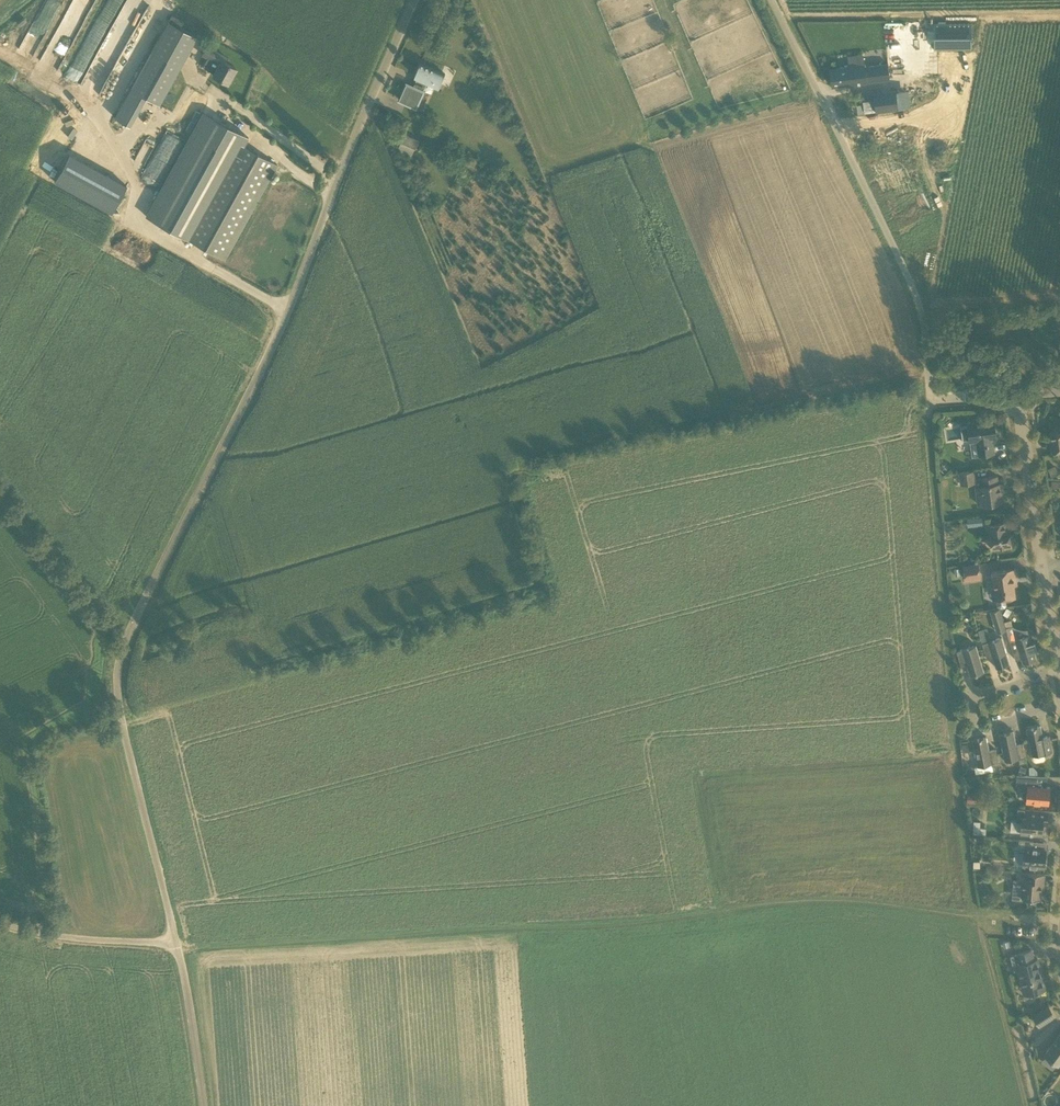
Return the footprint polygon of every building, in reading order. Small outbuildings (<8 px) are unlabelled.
[(61,1),(58,0),(44,0),(18,49),(33,57),(61,1)] [(95,0),(73,0),(45,54),(63,63),(95,0)] [(79,86),(102,97),(147,1),(145,0),(104,0),(77,57),(90,63),(79,86)] [(934,23),(935,49),(973,48),(972,22),(934,23)] [(156,117),(193,49),(165,34),(128,102),(156,117)] [(230,83),(234,77),(231,76),(236,68),(224,61),(227,57),(207,46),(202,54),(219,64),(212,75),(227,83),(228,82),(230,83)] [(439,87),(445,74),(421,62),(415,76),(418,77),(406,103),(416,108),(428,82),(439,87)] [(830,69),(833,86),(866,82),(865,67),(864,66),(865,66),(865,64),(830,69)] [(888,64),(879,65),(881,80),(890,79),(888,64)] [(192,89),(174,124),(173,124),(187,132),(207,96),(192,89)] [(899,108),(897,90),(862,95),(864,106),(865,113),(899,108)] [(146,217),(224,260),(277,164),(243,145),(247,136),(203,112),(146,217)] [(164,130),(144,175),(161,182),(181,137),(164,130)] [(416,148),(419,140),(405,133),(401,141),(416,148)] [(1055,419),(1056,430),(1050,431),(1053,452),(1059,451),(1059,418),(1055,419)] [(979,455),(994,453),(992,438),(997,438),(994,420),(968,423),(968,426),(961,427),(963,440),(970,439),(970,441),(977,440),(979,455)] [(959,472),(961,486),(976,484),(975,479),(974,470),(959,472)] [(981,478),(981,479),(984,504),(1003,502),(1001,487),(1003,487),(1003,483),(998,483),(997,476),(981,478)] [(983,517),(974,518),(975,526),(983,525),(983,517)] [(1006,530),(1005,523),(989,525),(990,532),(989,532),(992,549),(1012,546),(1009,529),(1006,530)] [(966,580),(980,578),(978,564),(964,566),(966,580)] [(1001,607),(1005,607),(1007,604),(1006,598),(1015,596),(1013,578),(1016,578),(1015,568),(993,571),(997,599),(997,605),(1001,607)] [(990,612),(995,626),(1004,623),(1000,609),(990,612)] [(1019,650),(1023,663),(1037,659),(1029,634),(1016,638),(1012,626),(1006,628),(1007,629),(1010,640),(1014,654),(1013,652),(1019,650)] [(980,629),(981,641),(989,640),(988,628),(980,629)] [(996,668),(1010,664),(1002,637),(982,643),(987,659),(987,656),(992,655),(996,668)] [(984,672),(976,645),(957,651),(961,667),(962,667),(961,664),(966,663),(970,676),(984,672)] [(1044,739),(1041,725),(1027,728),(1032,756),(1033,756),(1034,761),(1036,762),(1044,760),(1045,758),(1044,753),(1053,751),(1050,738),(1044,739)] [(1016,745),(1014,731),(999,734),(1005,761),(1019,758),(1020,764),(1027,762),(1023,743),(1016,745)] [(989,750),(987,736),(972,739),(978,767),(992,764),(992,766),(999,765),(998,762),(996,749),(989,750)] [(1049,804),(1050,787),(1047,787),(1048,776),(1017,775),(1016,785),(1028,786),(1027,803),(1049,804)] [(967,794),(968,802),(978,801),(978,794),(967,794)] [(1011,831),(1042,834),(1043,824),(1047,824),(1048,810),(1018,808),(1017,821),(1012,821),(1011,831)] [(1045,867),(1046,848),(1033,847),(1034,841),(1019,840),(1018,852),(1024,852),(1023,865),(1045,867)] [(1044,883),(1045,874),(1017,872),(1017,879),(1014,879),(1012,899),(1023,900),(1023,897),(1040,899),(1042,882),(1044,883)] [(1034,960),(1031,949),(1018,953),(1018,954),(1011,955),(1014,970),(1018,969),(1024,994),(1030,993),(1031,996),(1040,994),(1039,991),(1046,989),(1042,976),(1041,977),(1039,970),(1041,970),(1038,959),(1034,960)] [(1039,1026),(1056,1015),(1049,1005),(1032,1016),(1039,1026)] [(1059,1063),(1059,1033),(1044,1055),(1058,1065),(1059,1063)]
